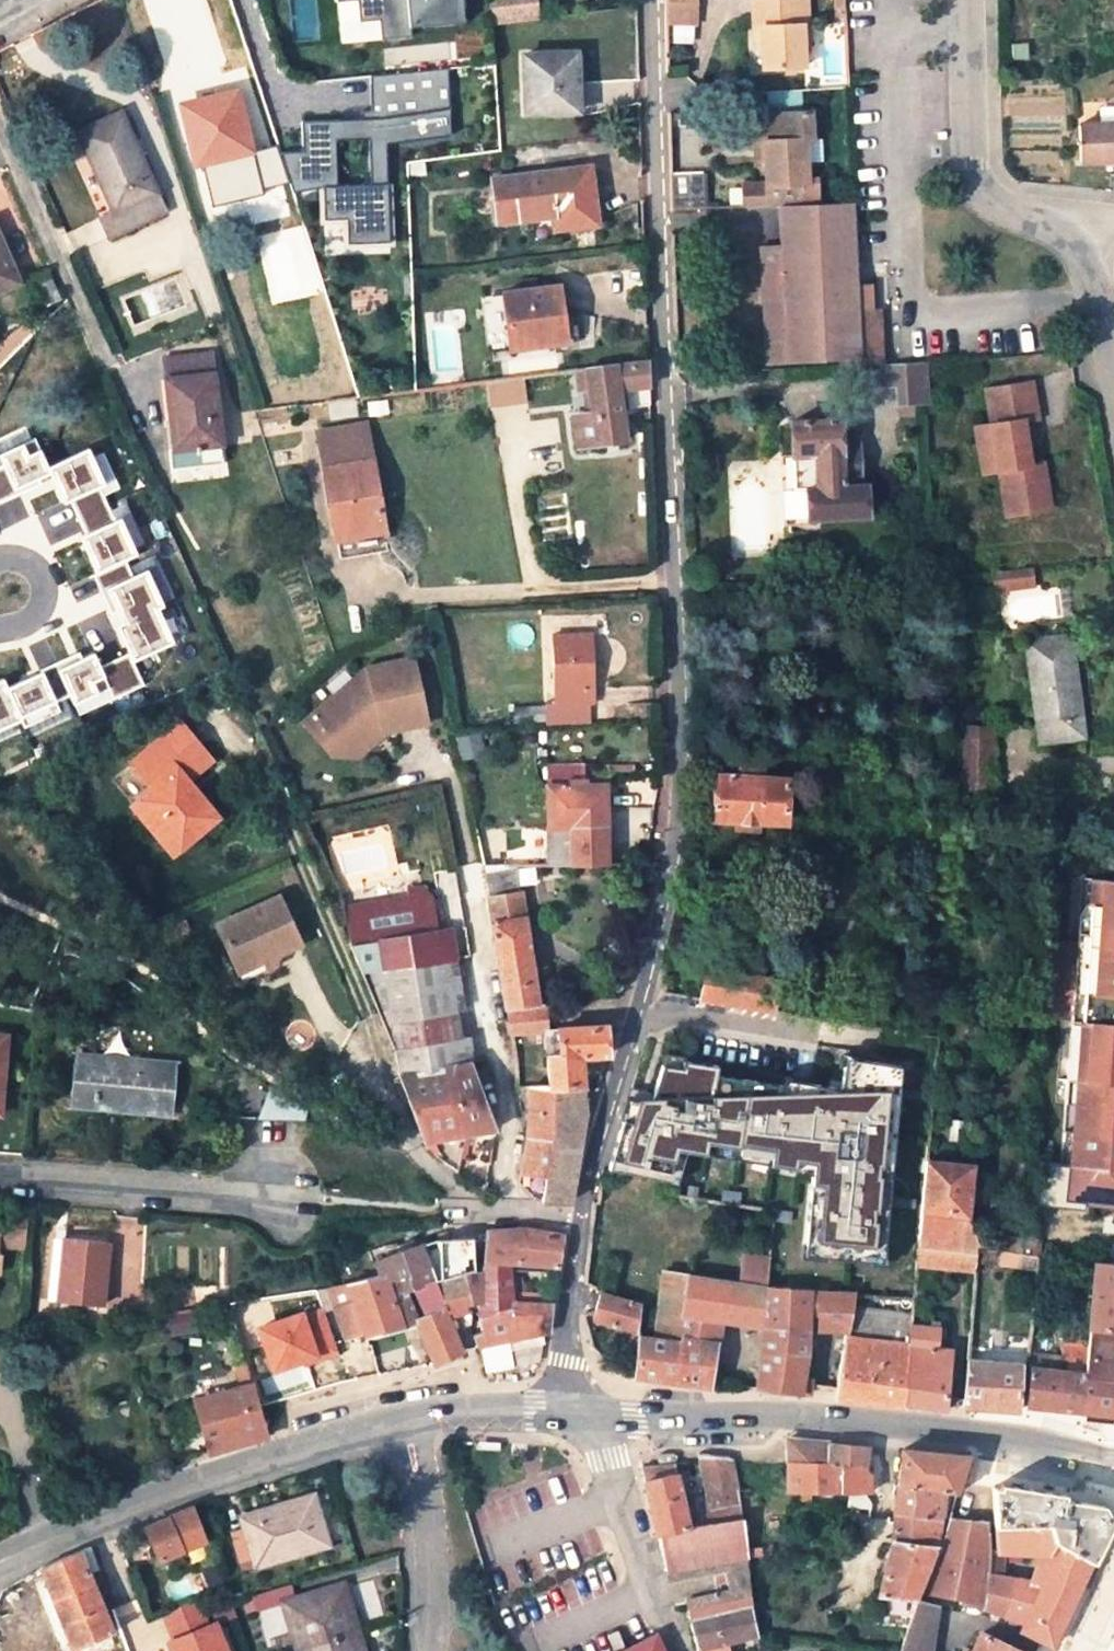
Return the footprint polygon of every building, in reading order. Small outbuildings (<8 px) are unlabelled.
[(357,0),(358,22),(378,21),(379,41),(409,39),(408,30),(462,26),(460,0),(336,0),(336,1),(357,0)] [(357,0),(336,1),(339,43),(379,41),(378,21),(358,22),(357,0)] [(491,24),(538,17),(536,0),(488,0),(491,24)] [(665,28),(697,26),(698,0),(665,0),(665,28)] [(805,48),(804,26),(796,26),(795,0),(754,0),(755,27),(762,28),(763,48),(764,68),(806,67),(805,48)] [(805,48),(812,48),(809,0),(795,0),(796,26),(804,26),(805,48)] [(575,48),(522,53),(526,113),(580,108),(575,48)] [(452,135),(448,68),(370,76),(370,110),(360,110),(360,117),(302,122),(303,149),(277,150),(290,190),(324,189),(337,189),(337,142),(369,143),(387,142),(386,140),(452,135)] [(194,165),(251,151),(235,87),(173,101),(179,128),(185,127),(194,165)] [(780,205),(807,203),(805,140),(813,140),(812,112),(766,113),(766,120),(767,141),(762,141),(763,161),(764,184),(738,185),(739,207),(780,205)] [(112,214),(99,220),(107,239),(164,214),(119,115),(76,135),(112,214)] [(1086,158),(1113,158),(1113,118),(1078,117),(1077,158),(1086,158)] [(754,161),(763,161),(762,141),(767,141),(766,120),(753,120),(754,161)] [(337,189),(324,189),(325,221),(348,221),(349,237),(365,237),(365,238),(388,238),(387,142),(369,143),(370,189),(337,189)] [(592,167),(493,174),(497,218),(554,214),(555,227),(597,223),(597,217),(603,216),(601,200),(595,201),(592,167)] [(702,172),(672,173),(674,213),(703,212),(702,172)] [(807,203),(780,205),(782,269),(763,270),(767,362),(841,358),(841,365),(862,364),(860,310),(855,202),(807,203)] [(16,282),(0,246),(0,289),(16,282)] [(559,286),(502,292),(508,348),(566,342),(559,286)] [(882,363),(879,309),(860,310),(862,364),(882,363)] [(210,354),(164,359),(173,448),(167,448),(170,467),(222,462),(219,441),(221,441),(210,354)] [(586,368),(589,388),(592,413),(575,415),(578,446),(626,440),(622,408),(652,406),(650,360),(586,368)] [(882,365),(877,365),(878,397),(894,396),(895,406),(930,403),(928,361),(882,364),(882,365)] [(579,389),(589,388),(586,368),(577,369),(579,389)] [(977,386),(976,368),(961,369),(962,387),(977,386)] [(523,377),(485,384),(490,409),(527,402),(523,377)] [(1044,424),(1037,392),(991,402),(998,434),(981,438),(991,483),(1008,479),(1018,523),(1063,513),(1054,469),(1037,473),(1027,428),(1044,424)] [(837,425),(789,426),(791,493),(801,492),(839,491),(838,483),(837,439),(837,425)] [(337,535),(383,527),(365,431),(318,439),(337,535)] [(33,434),(0,449),(0,463),(5,473),(0,475),(0,494),(1,497),(29,484),(51,473),(49,468),(33,434)] [(857,439),(837,439),(838,483),(858,483),(857,439)] [(90,454),(108,493),(118,489),(100,449),(90,454)] [(59,489),(65,503),(74,498),(82,516),(108,504),(99,487),(103,485),(88,451),(49,468),(51,473),(59,489)] [(864,483),(838,483),(839,491),(801,492),(802,520),(866,519),(864,483)] [(125,560),(136,555),(120,521),(116,523),(108,504),(82,516),(75,519),(88,548),(99,572),(125,560)] [(383,527),(337,535),(342,558),(387,550),(383,527)] [(158,608),(163,606),(148,573),(134,579),(125,560),(99,572),(110,597),(124,627),(120,629),(125,640),(133,658),(135,663),(175,646),(158,608)] [(1033,572),(992,578),(995,597),(1036,591),(1033,572)] [(591,635),(553,636),(555,703),(593,702),(591,635)] [(128,690),(117,665),(109,647),(82,660),(80,655),(68,661),(57,666),(59,669),(71,695),(70,695),(71,697),(75,707),(113,689),(116,695),(128,690)] [(1060,653),(1020,659),(1035,758),(1076,751),(1060,653)] [(369,665),(306,720),(336,755),(358,757),(384,735),(431,725),(417,655),(369,665)] [(135,663),(133,658),(117,665),(128,690),(144,682),(135,663)] [(22,720),(71,697),(70,695),(71,695),(59,669),(43,676),(41,672),(26,679),(8,687),(7,688),(22,720)] [(22,720),(7,688),(8,687),(5,682),(0,684),(0,729),(22,720)] [(543,705),(513,707),(515,722),(544,720),(543,705)] [(178,727),(132,772),(153,793),(132,815),(164,848),(171,842),(183,854),(219,820),(200,799),(192,798),(189,798),(187,795),(187,793),(188,791),(190,788),(187,785),(211,761),(178,727)] [(963,737),(963,745),(992,745),(992,737),(963,737)] [(992,745),(963,745),(964,788),(965,798),(994,797),(992,745)] [(762,822),(786,823),(789,780),(763,778),(764,769),(742,768),(741,777),(717,776),(714,818),(740,820),(739,830),(762,832),(762,822)] [(602,863),(607,863),(606,785),(583,785),(583,780),(568,780),(568,786),(548,786),(548,848),(549,864),(602,863)] [(607,863),(602,863),(602,874),(626,873),(625,862),(607,863)] [(625,862),(626,873),(643,872),(643,862),(625,862)] [(532,985),(537,985),(515,865),(482,866),(486,890),(492,925),(506,1009),(534,1006),(532,985)] [(1082,890),(1076,958),(1052,956),(1048,1013),(1047,1031),(1072,1032),(1072,1041),(1075,1041),(1086,1042),(1085,1061),(1087,1067),(1074,1072),(1073,1088),(1081,1088),(1079,1106),(1072,1106),(1063,1202),(1113,1210),(1113,889),(1082,890)] [(403,893),(405,906),(427,901),(418,891),(403,893)] [(281,964),(276,952),(297,942),(275,896),(215,924),(234,965),(242,982),(281,964)] [(336,919),(349,952),(433,936),(430,915),(427,901),(405,906),(336,919)] [(436,950),(433,936),(349,952),(360,979),(438,964),(436,950)] [(441,978),(438,964),(360,979),(369,1003),(443,990),(441,978)] [(774,1009),(779,978),(706,967),(701,996),(774,1009)] [(534,1006),(543,1006),(541,984),(537,985),(532,985),(534,1006)] [(446,1003),(443,990),(369,1003),(380,1029),(448,1016),(446,1003)] [(510,1035),(545,1029),(548,1029),(547,1005),(543,1006),(534,1006),(506,1009),(510,1035)] [(380,1029),(389,1053),(464,1039),(464,1038),(452,1039),(451,1029),(448,1016),(380,1029)] [(550,1088),(584,1086),(582,1059),(607,1055),(606,1026),(560,1028),(561,1056),(547,1057),(550,1088)] [(548,1029),(545,1029),(547,1057),(561,1056),(560,1028),(548,1029)] [(389,1053),(398,1074),(445,1067),(468,1064),(467,1053),(464,1039),(389,1053)] [(1086,1042),(1075,1041),(1074,1072),(1087,1067),(1085,1061),(1086,1042)] [(169,1060),(75,1053),(72,1099),(165,1105),(169,1060)] [(623,1120),(608,1170),(678,1188),(682,1173),(673,1171),(678,1153),(707,1158),(708,1149),(773,1160),(771,1169),(794,1173),(796,1164),(814,1167),(807,1249),(827,1251),(826,1262),(873,1266),(875,1251),(885,1252),(893,1167),(882,1166),(885,1143),(895,1144),(898,1120),(887,1119),(889,1098),(900,1100),(903,1067),(861,1060),(859,1067),(844,1065),(840,1088),(805,1083),(804,1092),(782,1088),(782,1086),(715,1075),(717,1066),(664,1057),(650,1105),(637,1101),(631,1122),(623,1120)] [(445,1067),(469,1133),(495,1129),(471,1063),(468,1064),(445,1067)] [(424,1140),(469,1133),(445,1067),(398,1074),(420,1131),(421,1134),(424,1140)] [(584,1086),(550,1088),(531,1088),(526,1141),(519,1174),(544,1176),(542,1200),(571,1202),(576,1173),(586,1114),(584,1091),(584,1086)] [(262,1093),(262,1120),(306,1120),(306,1093),(262,1093)] [(917,1261),(944,1264),(949,1214),(965,1215),(970,1164),(926,1160),(917,1261)] [(30,1202),(8,1201),(4,1244),(26,1246),(30,1202)] [(944,1264),(956,1266),(965,1215),(949,1214),(944,1264)] [(976,1247),(965,1215),(956,1266),(974,1268),(975,1261),(976,1247)] [(482,1279),(509,1276),(508,1259),(549,1263),(549,1270),(558,1271),(564,1235),(525,1229),(486,1233),(483,1271),(482,1279)] [(420,1246),(432,1283),(462,1272),(473,1272),(473,1238),(450,1239),(449,1233),(441,1233),(441,1239),(420,1246)] [(108,1241),(64,1237),(57,1301),(101,1304),(108,1241)] [(378,1261),(383,1275),(386,1283),(397,1281),(403,1293),(432,1283),(420,1246),(378,1261)] [(976,1247),(975,1261),(1040,1268),(1041,1255),(1037,1255),(1031,1254),(976,1247)] [(727,1282),(722,1321),(764,1326),(767,1288),(770,1260),(746,1256),(743,1284),(727,1282)] [(1097,1262),(1091,1328),(1113,1330),(1113,1263),(1097,1262)] [(481,1299),(479,1318),(513,1306),(512,1302),(509,1276),(482,1279),(483,1271),(473,1272),(462,1272),(432,1283),(403,1293),(416,1321),(435,1363),(461,1351),(450,1318),(473,1311),(472,1302),(481,1299)] [(714,1388),(722,1321),(727,1282),(664,1271),(656,1337),(640,1335),(636,1376),(714,1388)] [(365,1335),(416,1321),(403,1293),(397,1281),(386,1283),(383,1275),(349,1284),(352,1295),(334,1300),(344,1337),(346,1339),(364,1333),(365,1335)] [(808,1360),(810,1327),(812,1291),(767,1288),(764,1326),(757,1391),(801,1393),(808,1360)] [(812,1291),(810,1327),(847,1329),(854,1293),(823,1291),(812,1291)] [(593,1318),(637,1331),(641,1304),(601,1292),(593,1318)] [(230,1304),(241,1341),(253,1337),(244,1301),(230,1304)] [(513,1306),(479,1318),(479,1321),(479,1323),(483,1332),(474,1335),(478,1347),(488,1343),(532,1335),(549,1331),(553,1303),(512,1302),(513,1306)] [(304,1313),(259,1328),(274,1373),(338,1352),(324,1310),(306,1317),(304,1313)] [(912,1324),(911,1336),(905,1403),(946,1408),(946,1406),(950,1349),(935,1347),(937,1327),(912,1324)] [(1082,1411),(1113,1414),(1113,1330),(1091,1328),(1089,1343),(1082,1411)] [(905,1405),(905,1403),(911,1336),(905,1336),(904,1341),(846,1335),(834,1396),(905,1405)] [(1035,1366),(1032,1364),(1027,1406),(1082,1411),(1089,1343),(1063,1341),(1061,1355),(1068,1356),(1066,1369),(1035,1366)] [(1023,1363),(1029,1363),(1030,1352),(968,1347),(964,1407),(1020,1410),(1023,1363)] [(1029,1363),(1032,1364),(1035,1366),(1066,1369),(1068,1356),(1061,1355),(1030,1352),(1029,1363)] [(194,1401),(208,1453),(268,1437),(261,1413),(252,1377),(242,1379),(244,1386),(194,1401)] [(788,1439),(788,1465),(867,1465),(870,1448),(788,1439)] [(904,1450),(900,1483),(949,1493),(956,1494),(966,1481),(970,1456),(904,1450)] [(712,1505),(711,1503),(685,1508),(674,1464),(673,1464),(669,1465),(666,1451),(655,1453),(657,1466),(643,1468),(658,1534),(745,1518),(741,1501),(712,1505)] [(712,1505),(741,1501),(738,1488),(732,1461),(731,1456),(701,1455),(702,1461),(708,1491),(709,1497),(711,1503),(712,1505)] [(711,1503),(709,1497),(702,1498),(701,1492),(708,1491),(702,1461),(686,1463),(684,1456),(679,1456),(672,1457),(673,1464),(674,1464),(685,1508),(711,1503)] [(867,1465),(788,1465),(788,1467),(788,1489),(788,1491),(802,1491),(802,1499),(851,1507),(871,1508),(871,1501),(859,1500),(860,1491),(871,1492),(871,1475),(866,1468),(867,1465)] [(900,1483),(896,1511),(941,1518),(944,1519),(949,1493),(900,1483)] [(993,1486),(994,1526),(1049,1527),(1053,1543),(1094,1561),(1111,1527),(1098,1503),(993,1486)] [(738,1488),(741,1501),(745,1518),(758,1515),(753,1488),(738,1488)] [(314,1498),(243,1518),(246,1530),(231,1534),(243,1569),(327,1544),(314,1498)] [(198,1530),(202,1528),(194,1506),(185,1510),(171,1515),(172,1517),(147,1527),(161,1561),(203,1542),(198,1530)] [(900,1608),(913,1612),(920,1595),(923,1588),(939,1549),(936,1549),(940,1528),(947,1530),(949,1524),(941,1523),(941,1518),(896,1511),(892,1541),(885,1569),(880,1595),(903,1599),(900,1608)] [(748,1531),(745,1518),(658,1534),(668,1570),(750,1557),(749,1549),(749,1542),(748,1531)] [(985,1604),(986,1574),(987,1551),(988,1524),(950,1520),(949,1524),(947,1530),(939,1549),(923,1588),(985,1604)] [(994,1552),(1001,1552),(1050,1554),(1041,1582),(1011,1578),(1007,1614),(1006,1618),(1023,1625),(1021,1629),(1043,1641),(1054,1646),(1064,1625),(1094,1561),(1053,1543),(1049,1527),(994,1526),(994,1552)] [(75,1650),(116,1634),(91,1573),(100,1570),(92,1548),(91,1547),(41,1568),(75,1650)] [(749,1549),(750,1557),(764,1555),(763,1548),(749,1549)] [(986,1574),(1000,1576),(1001,1552),(994,1552),(987,1551),(986,1574)] [(691,1625),(696,1648),(730,1639),(760,1631),(753,1600),(749,1582),(749,1574),(749,1566),(750,1557),(668,1570),(676,1603),(686,1601),(688,1610),(691,1625)] [(985,1609),(1007,1614),(1011,1578),(1000,1576),(986,1574),(985,1604),(985,1609)] [(253,1595),(258,1611),(284,1603),(298,1650),(365,1650),(344,1585),(296,1599),(291,1584),(253,1595)] [(909,1650),(928,1650),(938,1599),(920,1595),(913,1612),(909,1626),(901,1650),(909,1650)] [(165,1637),(171,1650),(232,1650),(219,1616),(203,1622),(195,1601),(173,1611),(181,1631),(165,1637)] [(609,1633),(616,1650),(626,1645),(620,1627),(609,1633)] [(974,1650),(1020,1650),(982,1632),(974,1650)] [(75,1650),(122,1650),(116,1634),(75,1650)] [(730,1639),(696,1648),(698,1650),(732,1650),(730,1639)] [(635,1650),(657,1650),(653,1643),(635,1650)]
